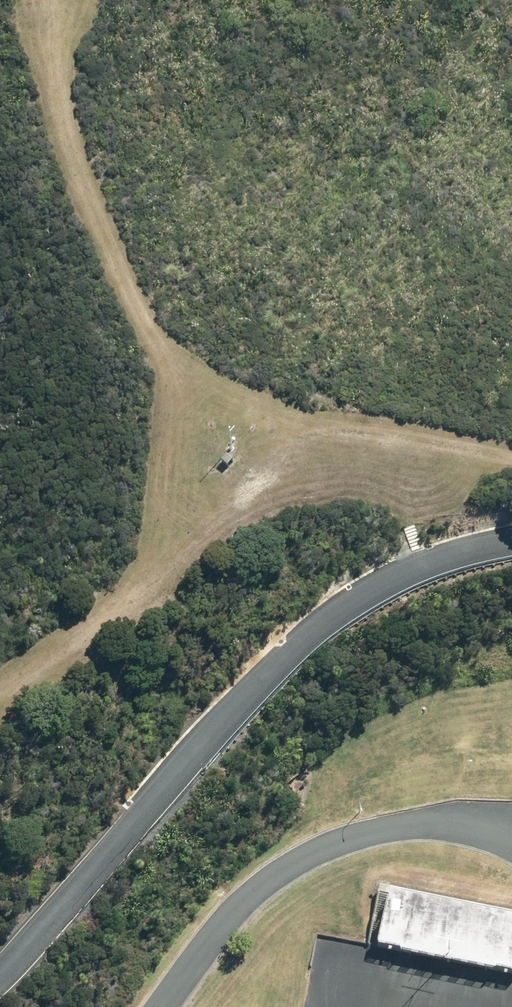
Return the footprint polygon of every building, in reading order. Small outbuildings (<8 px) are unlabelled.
[(230,456),(224,463),(231,469),(237,462),(230,456)] [(391,887),(377,952),(401,957),(401,959),(494,978),(495,975),(511,978),(511,913),(391,887)]
